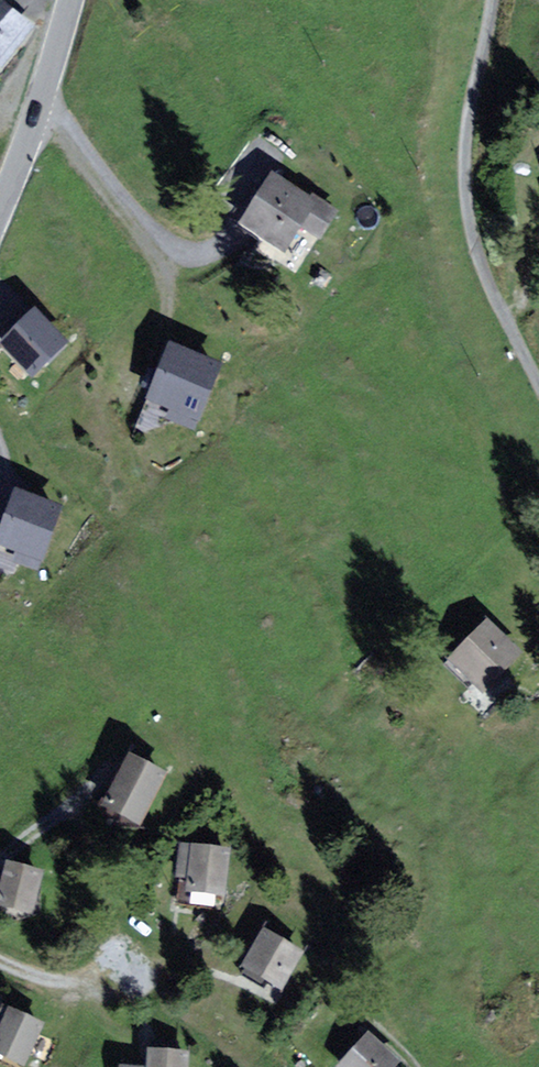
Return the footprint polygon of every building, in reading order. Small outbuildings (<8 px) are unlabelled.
[(30,28),(0,4),(0,65),(30,28)] [(333,213),(271,175),(240,225),(281,250),(295,227),(316,240),(333,213)] [(65,343),(35,313),(4,345),(34,375),(65,343)] [(217,367),(171,347),(150,403),(195,424),(217,367)] [(20,493),(0,540),(0,545),(15,551),(11,561),(33,570),(60,509),(20,493)] [(520,654),(488,622),(448,663),(479,694),(520,654)] [(139,824),(163,776),(130,760),(106,807),(139,824)] [(223,894),(227,852),(183,848),(181,875),(190,876),(188,891),(223,894)] [(41,873),(8,865),(0,898),(0,905),(31,912),(41,873)] [(264,934),(245,967),(281,987),(300,954),(264,934)] [(39,1025),(8,1011),(0,1029),(0,1055),(21,1064),(39,1025)] [(372,1039),(344,1066),(395,1066),(398,1064),(372,1039)] [(150,1054),(149,1066),(183,1066),(184,1056),(150,1054)]
